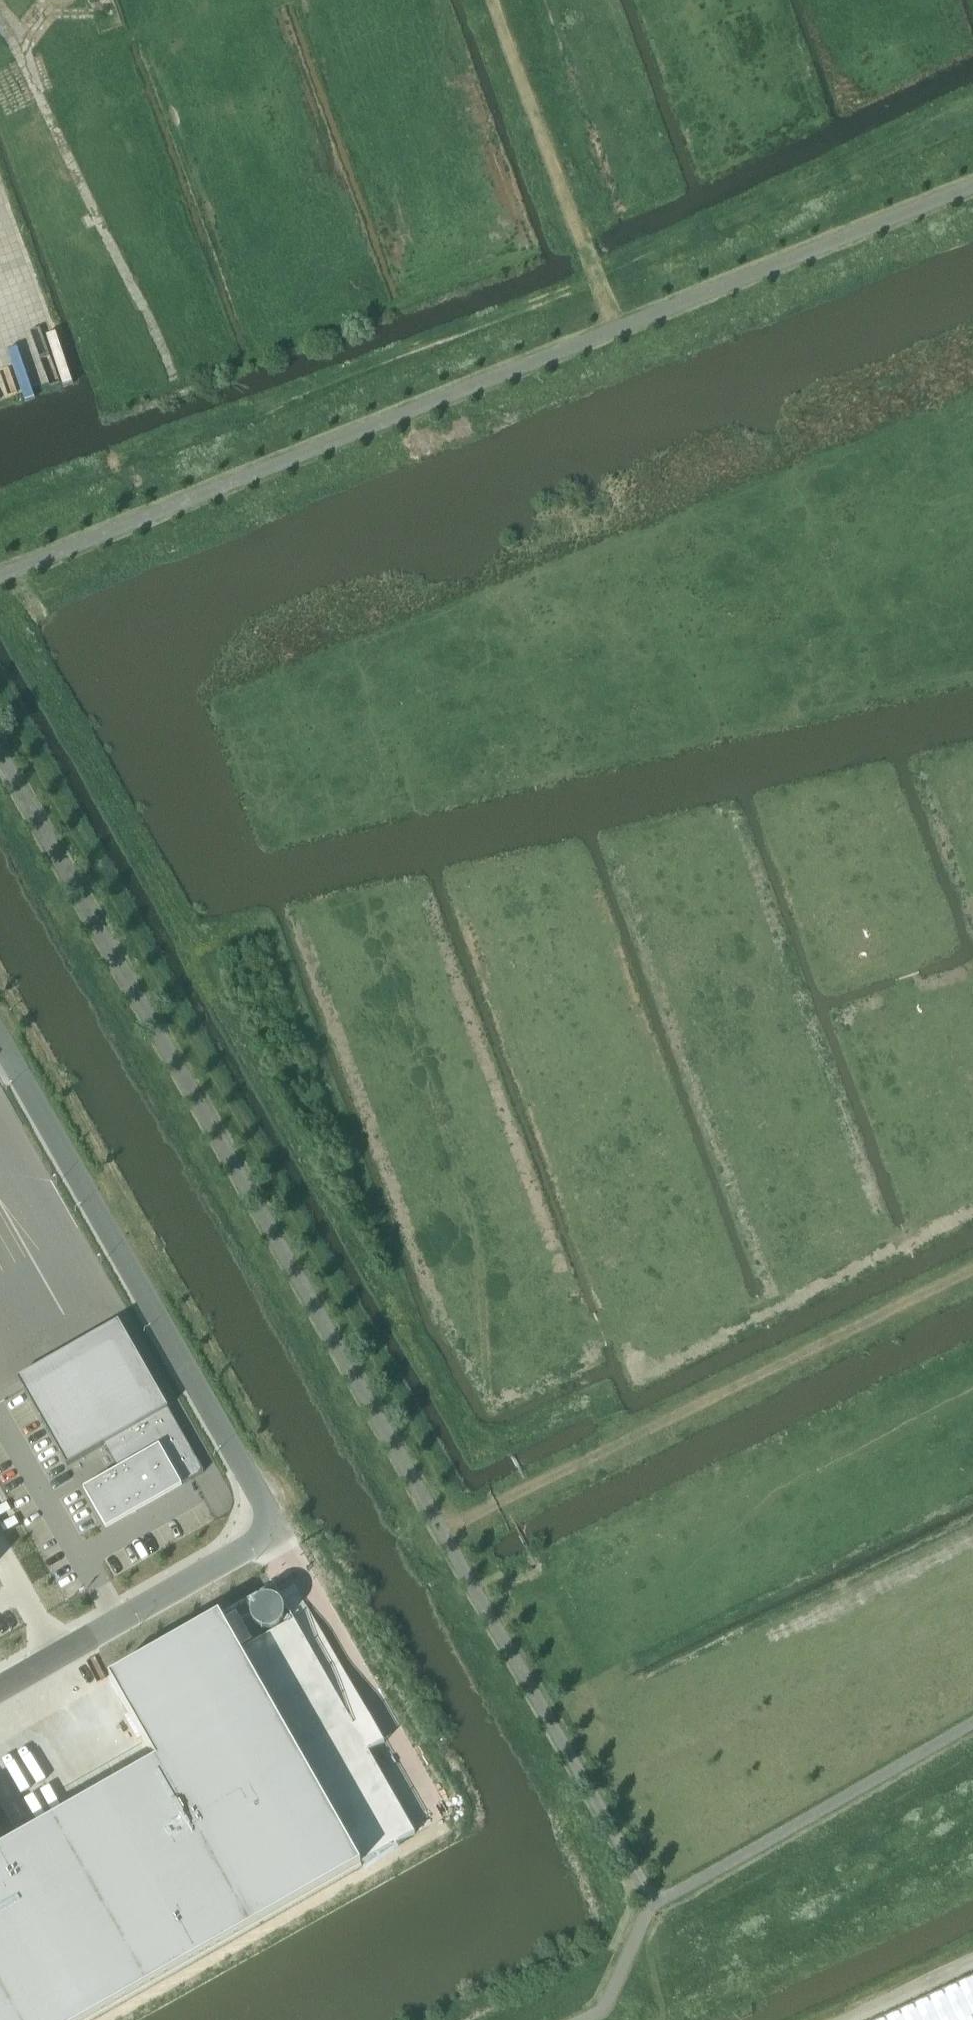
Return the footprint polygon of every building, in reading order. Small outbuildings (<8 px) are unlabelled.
[(118,1321),(17,1379),(18,1380),(24,1391),(67,1466),(104,1445),(118,1469),(85,1488),(83,1489),(106,1528),(106,1529),(182,1486),(181,1485),(192,1478),(204,1472),(118,1321)] [(361,1865),(219,1616),(110,1678),(157,1761),(0,1850),(0,2019),(89,2019),(361,1865)] [(972,1978),(883,2019),(972,2019),(972,1979),(972,1978)]
